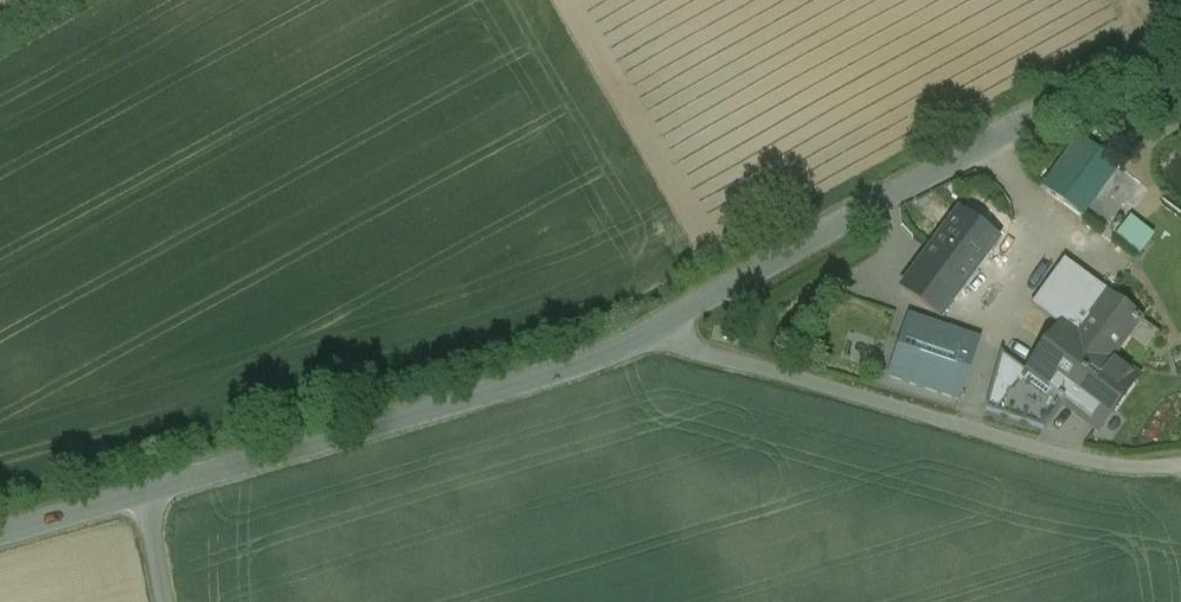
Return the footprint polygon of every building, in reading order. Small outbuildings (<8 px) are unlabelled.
[(1117,170),(1088,148),(1056,189),(1085,211),(1117,170)] [(1143,257),(1162,232),(1137,212),(1117,237),(1143,257)] [(960,213),(903,289),(941,318),(998,241),(960,213)] [(1108,294),(1065,262),(1049,284),(1093,316),(1107,295),(1108,294)] [(1093,316),(1049,284),(1035,304),(1066,327),(1078,336),(1093,316)] [(1093,316),(1078,336),(1066,327),(1030,375),(1029,376),(1065,403),(1097,428),(1134,376),(1111,359),(1127,337),(1140,320),(1107,295),(1093,316)] [(979,341),(910,317),(890,377),(959,401),(979,341)] [(1160,334),(1140,320),(1127,337),(1147,352),(1160,334)] [(1030,375),(1002,353),(987,409),(1045,429),(1065,403),(1029,376),(1030,375)]
